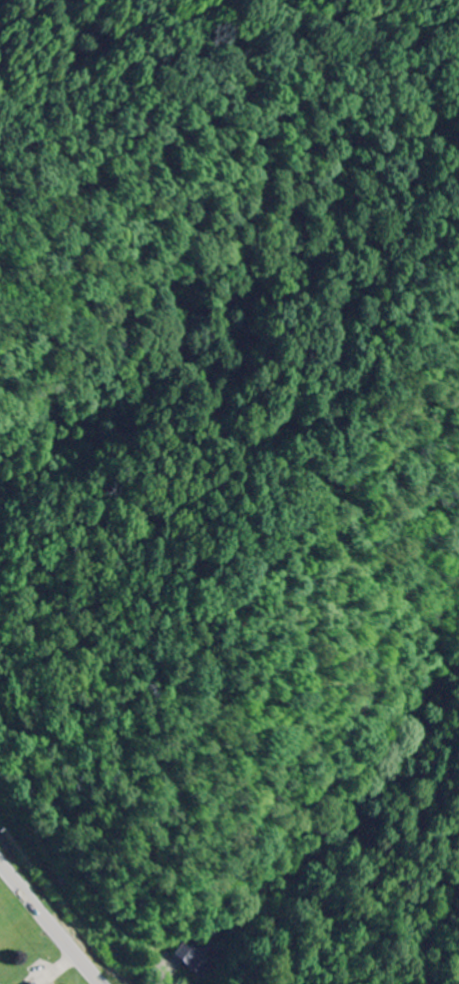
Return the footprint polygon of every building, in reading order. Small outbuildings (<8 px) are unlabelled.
[(183,942),(171,955),(197,977),(219,952),(204,939),(194,951),(183,942)]
